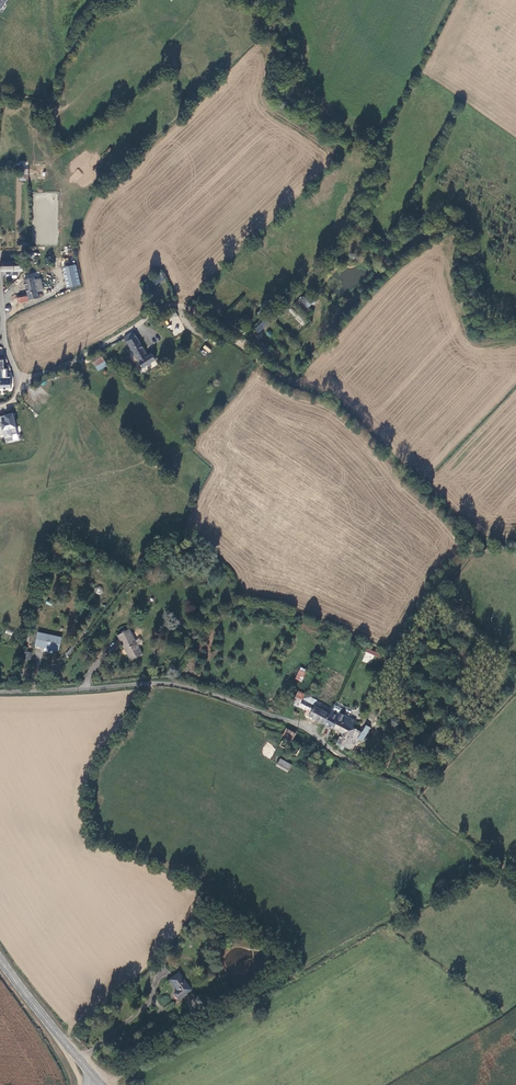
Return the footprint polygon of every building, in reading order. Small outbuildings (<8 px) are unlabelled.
[(11,86),(11,90),(21,92),(22,83),(14,81),(13,86),(11,86)] [(21,165),(20,181),(27,181),(28,165),(21,165)] [(21,253),(29,254),(29,245),(30,242),(24,241),(23,249),(22,249),(21,253)] [(26,259),(20,259),(0,260),(1,271),(26,270),(26,259)] [(66,288),(80,285),(76,264),(62,267),(66,288)] [(28,294),(29,299),(39,297),(38,290),(43,289),(41,278),(36,279),(32,280),(30,273),(24,275),(28,294)] [(161,273),(152,278),(156,286),(166,280),(161,273)] [(16,297),(18,304),(30,301),(29,299),(28,294),(16,297)] [(308,309),(312,304),(303,296),(299,300),(308,309)] [(288,310),(294,316),(297,313),(292,307),(288,310)] [(298,314),(295,317),(300,325),(304,322),(298,314)] [(258,333),(267,324),(263,320),(254,329),(258,333)] [(148,356),(132,331),(124,337),(143,367),(156,360),(152,354),(148,356)] [(105,361),(99,353),(91,360),(97,368),(105,361)] [(12,390),(11,377),(7,377),(7,369),(4,369),(3,360),(0,360),(0,390),(12,390)] [(13,414),(0,417),(0,423),(2,423),(2,427),(1,427),(0,427),(0,436),(4,435),(5,438),(12,437),(12,435),(17,434),(13,414)] [(154,567),(169,554),(166,551),(151,564),(154,567)] [(118,636),(122,644),(131,660),(142,654),(130,629),(118,636)] [(49,648),(60,650),(62,637),(39,633),(37,646),(43,647),(44,642),(50,643),(49,648)] [(393,660),(363,647),(361,649),(385,660),(383,663),(390,666),(393,660)] [(302,681),(305,673),(300,671),(297,679),(302,681)] [(293,704),(298,707),(304,695),(298,692),(293,704)] [(298,707),(307,712),(310,714),(316,702),(304,695),(298,707)] [(305,715),(325,725),(331,710),(316,702),(310,714),(307,712),(305,715)] [(325,725),(334,729),(338,723),(353,728),(356,722),(339,714),(342,709),(334,705),(331,710),(325,725)] [(342,733),(335,747),(344,751),(346,749),(351,751),(355,744),(358,738),(361,733),(353,728),(338,723),(334,729),(342,733)] [(362,730),(361,733),(358,738),(361,739),(365,737),(371,726),(366,724),(363,729),(362,730)] [(292,742),(296,735),(286,730),(282,737),(284,738),(292,742)] [(292,742),(284,738),(279,746),(297,757),(302,748),(292,742)] [(293,766),(281,760),(278,765),(290,771),(293,766)] [(193,935),(198,928),(195,924),(189,931),(193,935)] [(234,937),(244,941),(246,936),(236,933),(234,937)] [(178,991),(175,993),(179,1000),(191,990),(179,973),(170,980),(178,991)]
